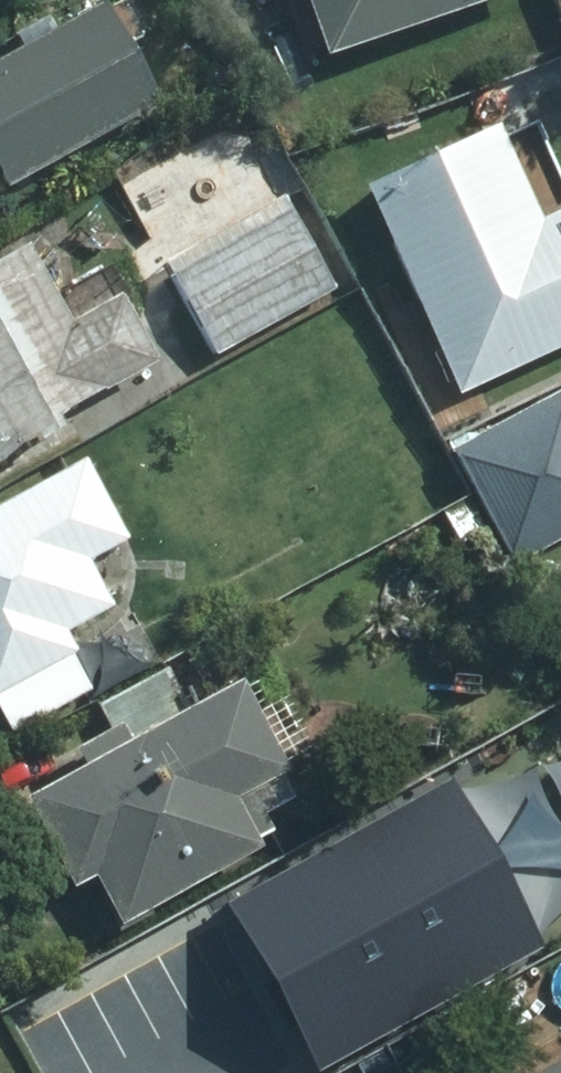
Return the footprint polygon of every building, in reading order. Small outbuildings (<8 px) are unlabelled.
[(307,63),(496,0),(286,0),(307,63)] [(103,3),(0,63),(0,199),(162,105),(103,3)] [(487,123),(362,182),(456,386),(560,337),(560,207),(533,221),(508,166),(545,149),(530,116),(493,135),(487,123)] [(276,196),(162,260),(211,349),(325,286),(276,196)] [(50,421),(45,413),(144,357),(109,291),(58,318),(16,242),(0,251),(0,448),(50,421)] [(558,385),(450,445),(512,559),(560,532),(560,391),(558,385)] [(0,497),(0,723),(7,736),(92,688),(58,627),(103,602),(77,556),(116,535),(73,457),(0,497)] [(86,868),(113,918),(253,839),(251,834),(264,826),(255,809),(287,792),(225,681),(182,705),(161,665),(94,701),(107,725),(69,745),(77,763),(19,795),(66,879),(86,868)] [(449,766),(223,891),(259,957),(316,1058),(542,932),(449,766)] [(560,1060),(536,1072),(560,1072),(560,1061),(560,1060)]
